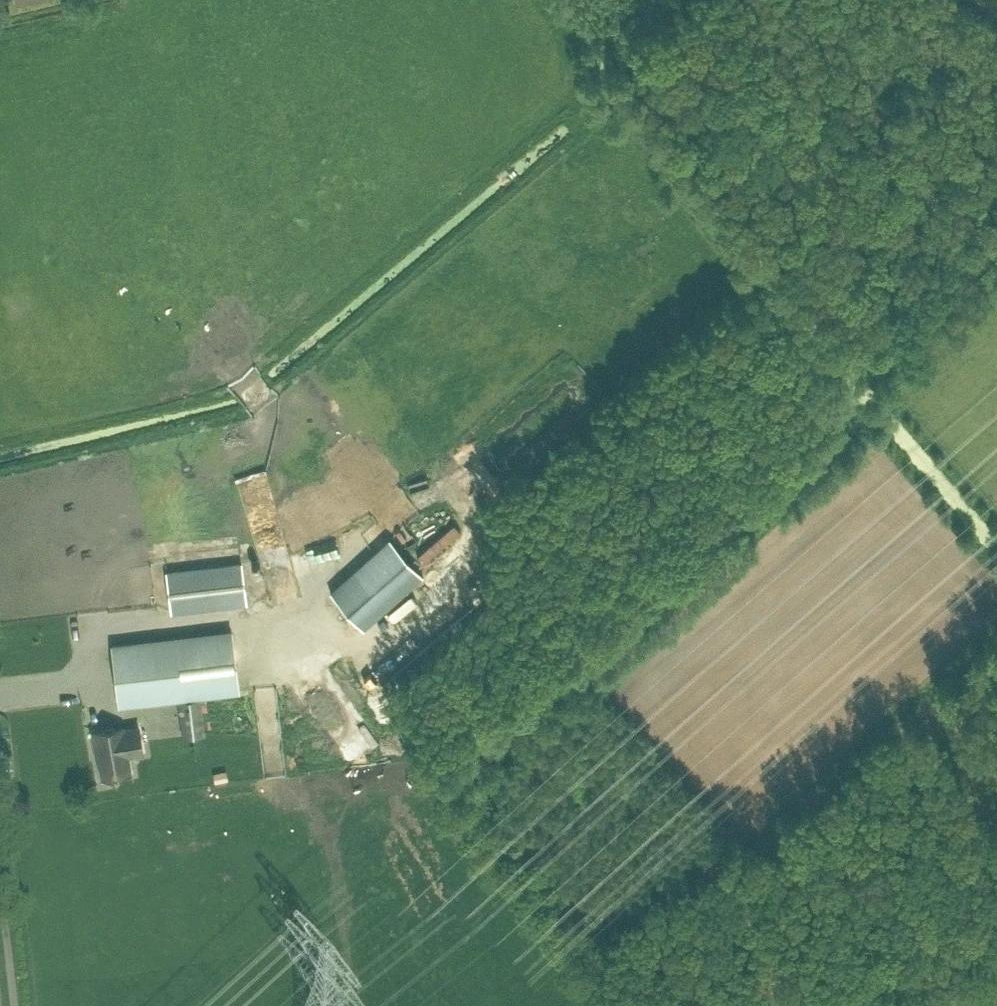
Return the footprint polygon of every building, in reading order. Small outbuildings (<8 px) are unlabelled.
[(389,537),(329,591),(362,628),(422,573),(389,537)] [(171,609),(244,600),(240,562),(167,570),(171,609)] [(231,629),(111,644),(118,703),(238,689),(231,629)] [(200,697),(178,699),(183,735),(204,733),(200,697)] [(122,727),(122,725),(91,730),(95,751),(97,751),(102,776),(129,771),(126,753),(142,751),(138,725),(122,727)]
